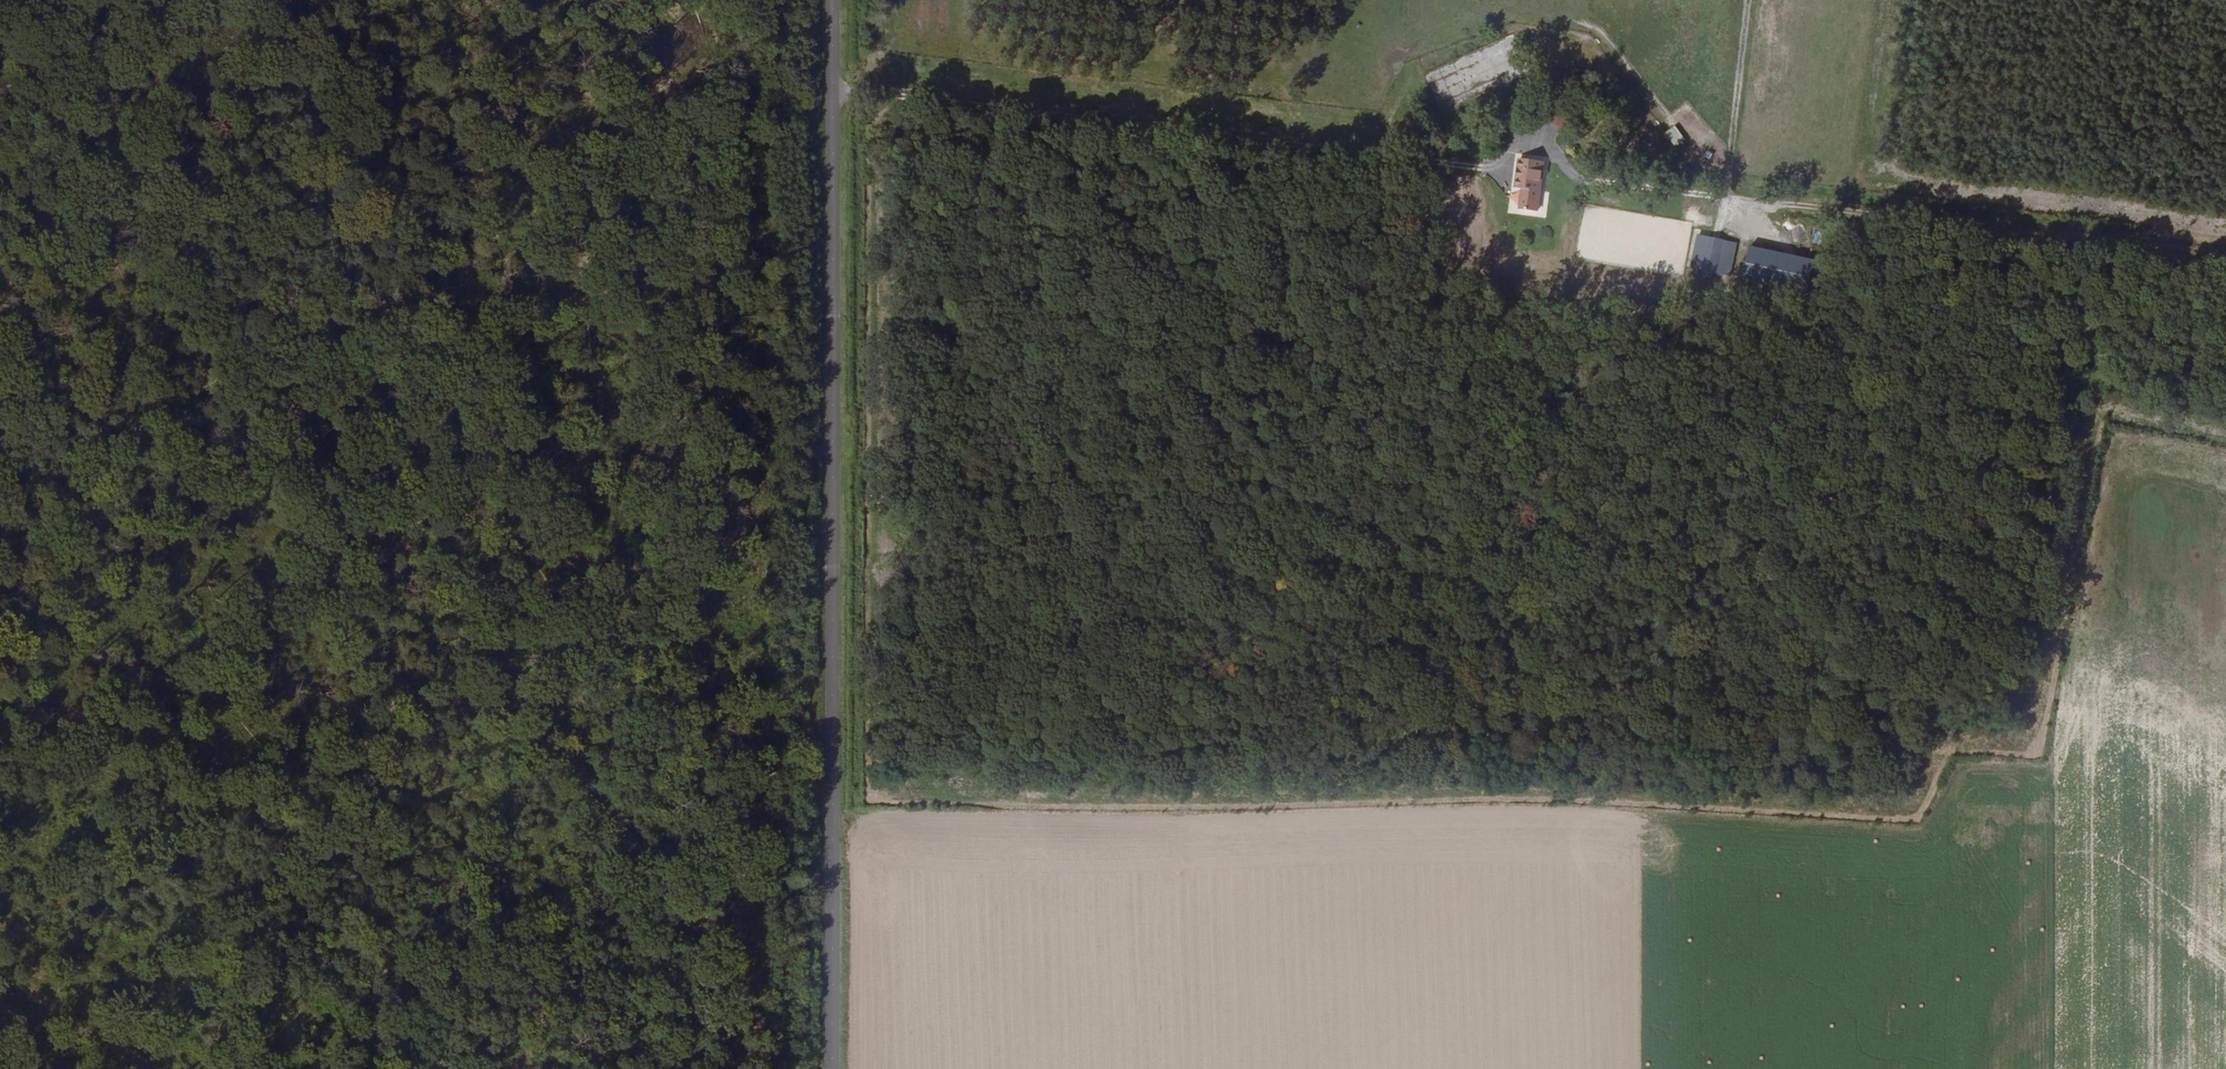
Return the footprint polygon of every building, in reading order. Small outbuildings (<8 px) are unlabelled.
[(1551,124),(1563,129),(1567,120),(1556,114),(1551,124)] [(1676,148),(1685,140),(1674,127),(1665,134),(1676,148)] [(1539,182),(1515,181),(1513,211),(1538,212),(1539,182)] [(1697,234),(1689,268),(1729,278),(1737,244),(1697,234)] [(1813,261),(1750,247),(1741,286),(1804,300),(1813,261)]
